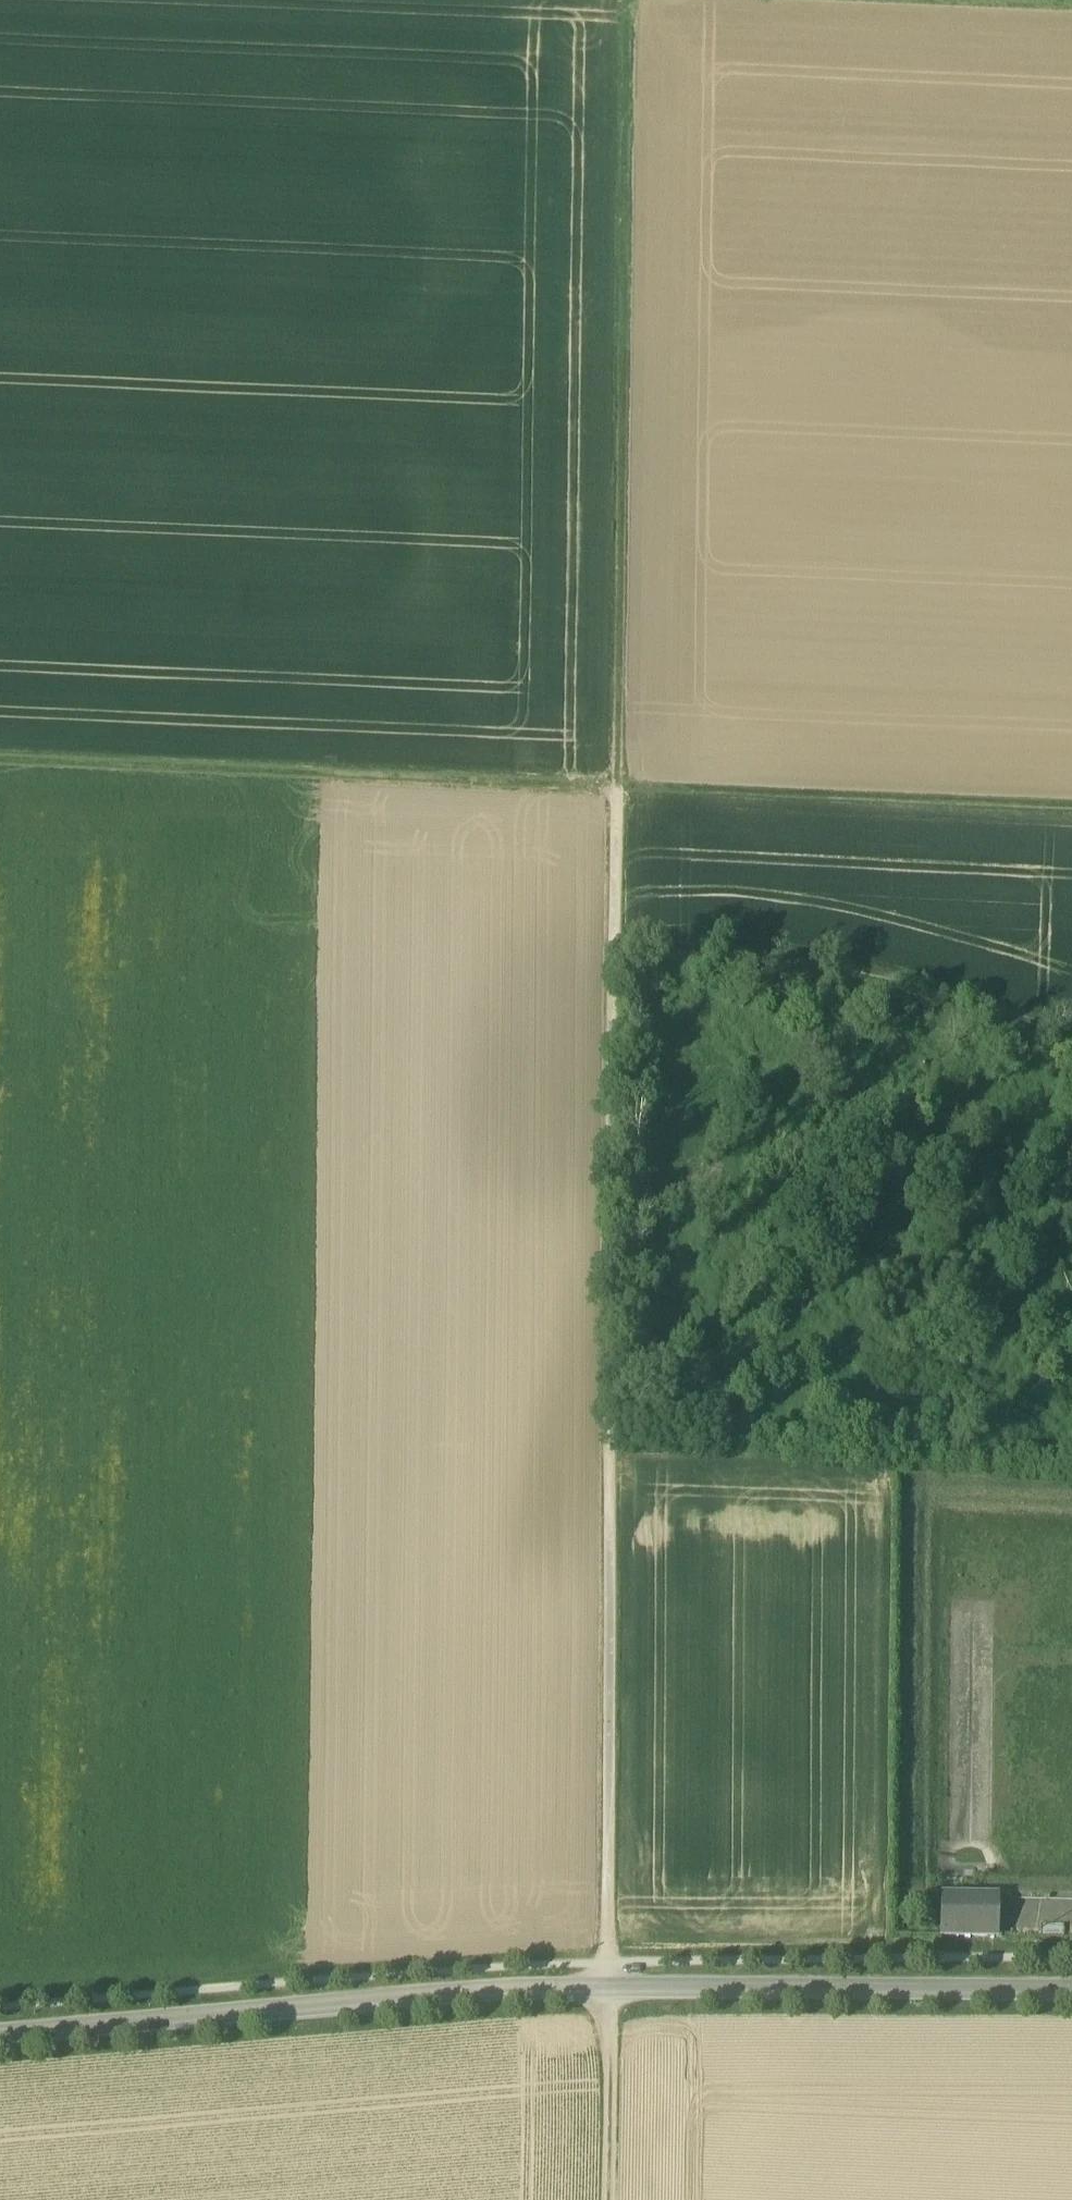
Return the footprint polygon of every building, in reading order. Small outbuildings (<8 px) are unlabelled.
[(942,1937),(997,1938),(997,1926),(998,1900),(943,1899),(942,1937)]
